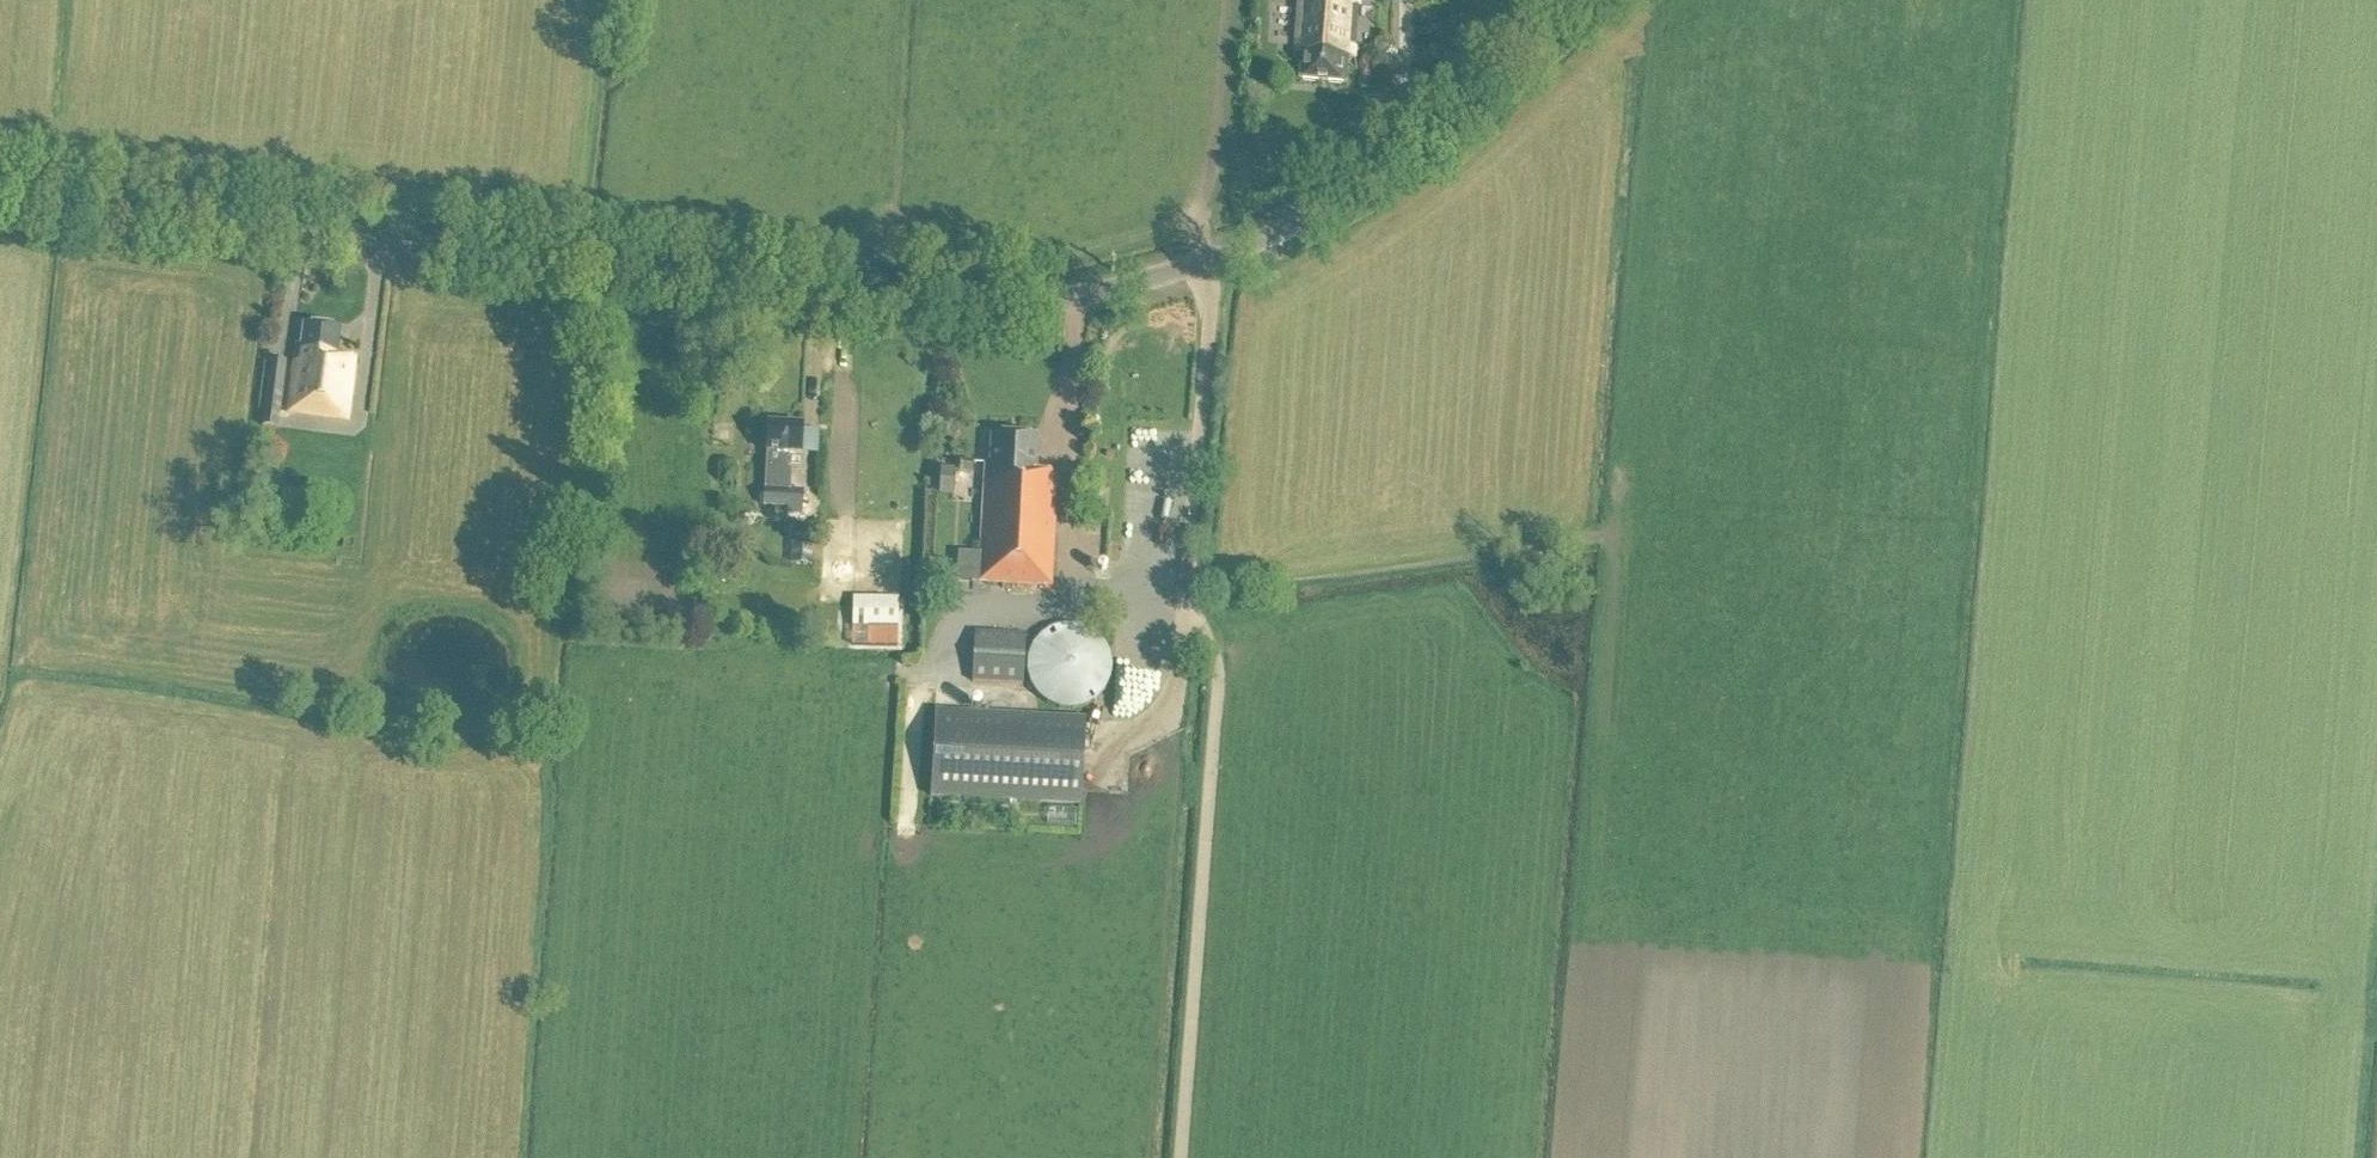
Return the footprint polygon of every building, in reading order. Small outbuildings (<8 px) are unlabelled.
[(1299,35),(1300,35),(1298,56),(1303,57),(1301,83),(1348,86),(1350,60),(1355,61),(1360,0),(1301,0),(1299,35)] [(1369,7),(1367,28),(1382,29),(1384,8),(1369,7)] [(292,378),(293,379),(288,416),(347,423),(355,361),(337,358),(340,331),(303,327),(301,348),(296,348),(292,378)] [(278,430),(286,363),(269,361),(261,428),(278,430)] [(790,473),(788,473),(789,456),(801,457),(802,428),(768,426),(766,455),(763,508),(787,510),(786,516),(802,516),(803,494),(789,493),(790,473)] [(978,585),(1051,589),(1057,476),(1036,475),(1037,440),(991,438),(989,465),(985,465),(980,557),(958,555),(957,583),(978,584),(978,585)] [(953,497),(955,470),(939,469),(938,497),(953,497)] [(789,568),(812,569),(814,531),(790,530),(789,568)] [(853,600),(852,630),(867,630),(867,648),(897,649),(897,631),(898,601),(853,600)] [(1033,647),(1028,657),(1027,669),(1028,681),(1033,692),(1041,701),(1051,708),(1063,711),(1075,711),(1086,708),(1096,701),(1104,692),(1109,681),(1111,669),(1109,657),(1104,647),(1096,637),(1086,631),(1075,628),(1063,628),(1051,631),(1041,637),(1033,647)] [(974,634),(971,684),(1023,686),(1026,636),(974,634)] [(1080,807),(1085,722),(935,714),(931,800),(1080,807)]
